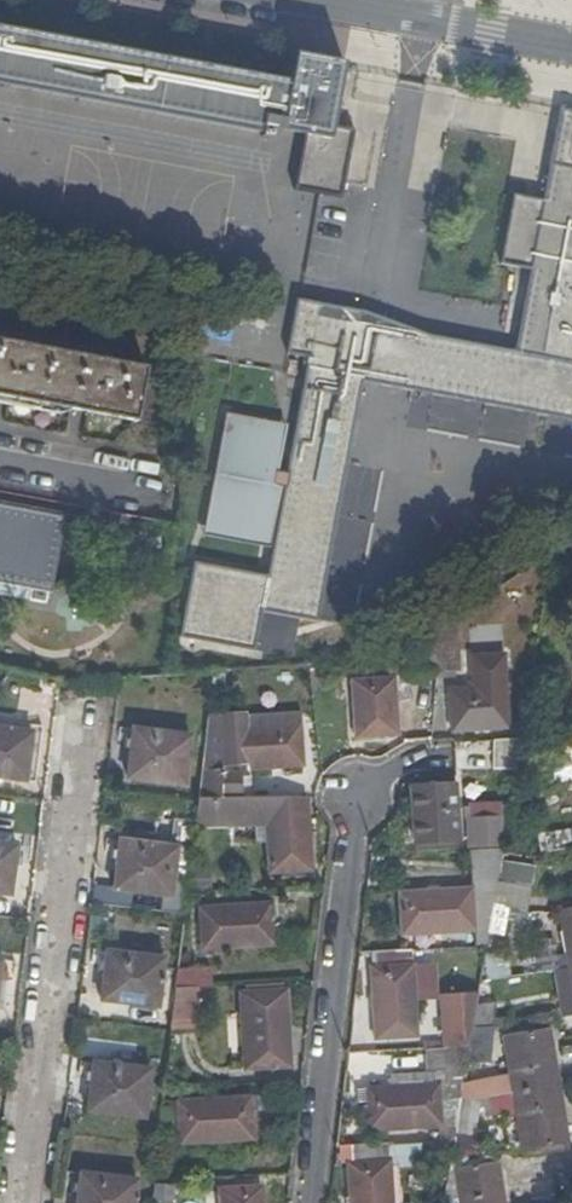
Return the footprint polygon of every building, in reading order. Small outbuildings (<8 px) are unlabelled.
[(0,24),(0,78),(86,94),(268,130),(267,133),(276,135),(278,123),(313,131),(302,185),(348,193),(361,128),(339,124),(349,68),(351,59),(303,51),(296,79),(0,24)] [(515,350),(571,360),(571,110),(562,108),(554,162),(515,350)] [(303,299),(293,351),(314,357),(271,579),(198,566),(183,638),(258,650),(267,609),(320,620),(366,377),(571,416),(571,361),(515,350),(324,312),(326,303),(303,299)] [(140,418),(149,364),(0,338),(0,392),(140,418)] [(265,437),(268,421),(229,414),(221,459),(229,461),(225,474),(219,473),(208,526),(246,533),(244,539),(274,545),(285,486),(278,485),(286,442),(265,437)] [(290,426),(268,421),(265,437),(286,442),(290,426)] [(55,588),(70,512),(0,499),(0,579),(55,588)] [(246,533),(208,526),(206,531),(244,539),(246,533)] [(463,669),(460,611),(437,627),(439,645),(439,670),(463,669)] [(414,641),(393,648),(393,670),(414,669),(414,672),(439,670),(439,645),(437,627),(414,641)] [(480,686),(509,685),(507,650),(477,653),(480,686)] [(401,733),(397,677),(353,680),(356,737),(401,733)] [(511,726),(509,685),(480,686),(451,688),(453,730),(511,726)] [(299,710),(245,715),(244,728),(300,725),(299,710)] [(245,715),(209,718),(201,794),(229,794),(228,777),(249,775),(248,770),(304,765),(300,725),(244,728),(245,715)] [(36,730),(0,726),(0,775),(29,778),(36,730)] [(187,781),(193,733),(137,727),(131,775),(187,781)] [(504,738),(489,741),(493,766),(508,764),(504,738)] [(513,808),(519,776),(503,774),(504,807),(513,808)] [(461,838),(459,784),(416,787),(419,841),(461,838)] [(309,798),(201,797),(197,824),(259,825),(267,824),(268,834),(270,871),(312,868),(309,798)] [(464,817),(465,848),(496,847),(495,816),(464,817)] [(267,824),(259,825),(259,835),(268,834),(267,824)] [(555,846),(569,845),(566,828),(552,830),(555,846)] [(176,883),(181,846),(125,839),(119,889),(174,894),(176,883)] [(21,845),(0,842),(0,890),(15,892),(21,845)] [(190,885),(195,848),(181,846),(176,883),(190,885)] [(505,851),(473,852),(475,885),(402,892),(406,933),(478,928),(477,944),(490,943),(492,930),(504,858),(505,851)] [(538,864),(504,858),(492,930),(525,935),(538,864)] [(278,942),(274,902),(203,907),(205,948),(278,942)] [(564,909),(571,962),(571,908),(564,909)] [(411,948),(374,951),(377,965),(375,965),(380,1035),(421,1032),(416,963),(412,963),(411,948)] [(162,1005),(167,956),(112,950),(106,999),(162,1005)] [(482,976),(507,977),(508,957),(483,956),(482,976)] [(200,986),(214,985),(213,966),(180,965),(178,986),(200,986)] [(178,986),(175,1017),(201,1015),(200,986),(178,986)] [(292,1061),(285,989),(244,993),(249,1064),(292,1061)] [(502,1000),(481,1000),(479,1010),(474,1042),(494,1041),(502,1000)] [(450,1012),(452,1044),(474,1042),(479,1010),(450,1012)] [(570,1140),(551,1026),(509,1034),(515,1077),(496,1081),(498,1096),(518,1093),(526,1149),(570,1140)] [(452,1044),(430,1046),(433,1082),(371,1087),(375,1129),(460,1125),(474,1042),(452,1044)] [(149,1116),(154,1068),(97,1062),(93,1109),(149,1116)] [(255,1097),(166,1102),(162,1133),(183,1131),(185,1144),(257,1139),(255,1097)] [(479,1132),(484,1101),(468,1098),(462,1129),(479,1132)] [(394,1159),(455,1156),(457,1138),(393,1143),(394,1159)] [(356,1144),(357,1162),(352,1162),(355,1202),(397,1202),(394,1159),(393,1143),(356,1144)] [(501,1160),(460,1168),(466,1202),(508,1202),(501,1160)] [(142,1178),(86,1171),(82,1202),(138,1202),(142,1178)] [(180,1184),(160,1183),(158,1202),(178,1202),(180,1184)] [(265,1185),(224,1188),(225,1202),(266,1202),(265,1185)]
